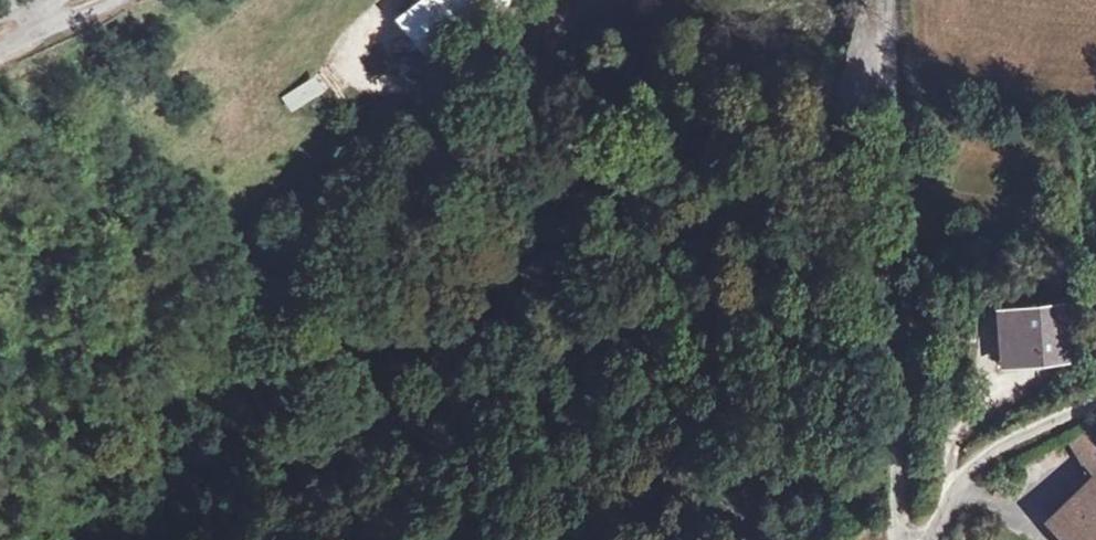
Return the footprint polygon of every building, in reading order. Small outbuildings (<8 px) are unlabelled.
[(512,0),(414,0),(393,15),(424,60),(512,0)] [(324,74),(286,92),(294,109),(332,91),(324,74)] [(1042,370),(1071,370),(1069,317),(1010,317),(1010,359),(1041,360),(1042,370)] [(1084,428),(1060,445),(1086,480),(1095,472),(1095,444),(1084,428)] [(1086,482),(1053,519),(1071,537),(1068,539),(1095,539),(1095,491),(1086,482)]
